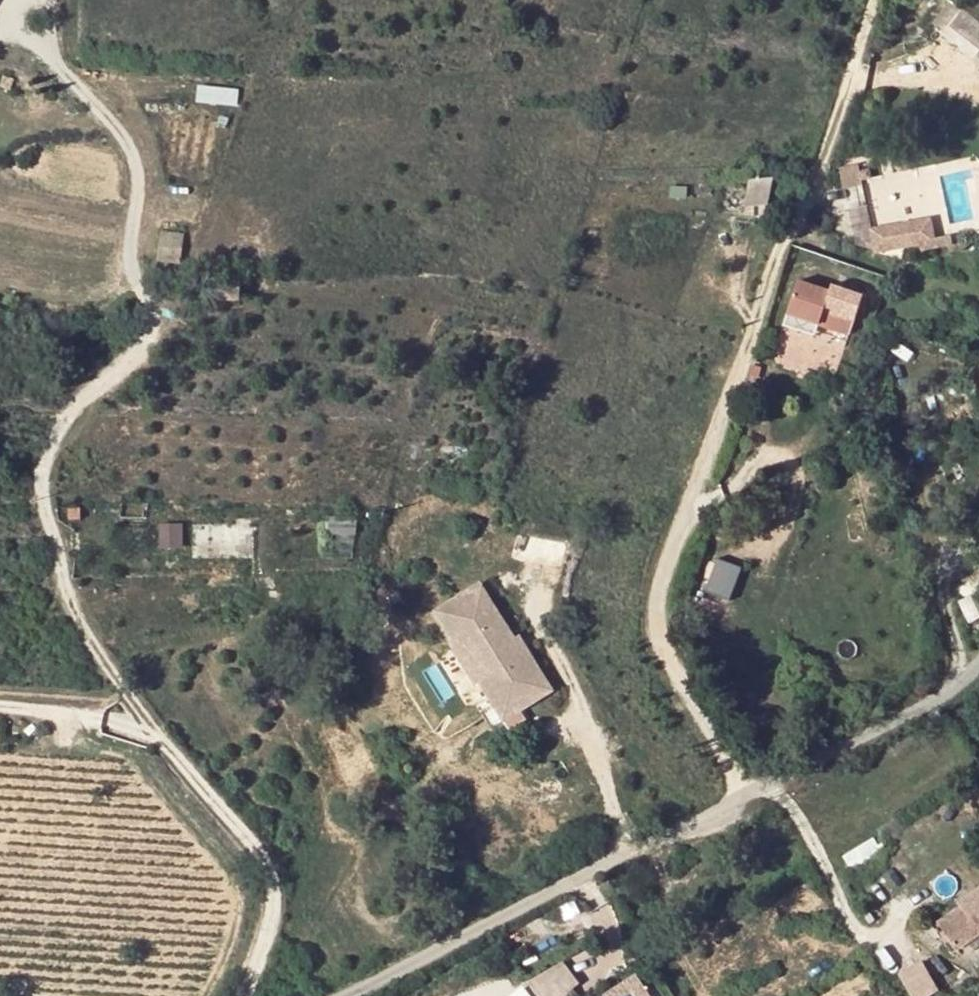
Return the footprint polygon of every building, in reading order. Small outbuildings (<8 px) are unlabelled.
[(944,23),(973,49),(978,44),(978,26),(958,8),(944,23)] [(197,99),(239,104),(241,88),(199,83),(197,99)] [(750,180),(744,204),(764,208),(769,184),(750,180)] [(937,214),(881,220),(883,240),(940,233),(937,214)] [(184,234),(162,232),(160,258),(181,259),(184,234)] [(242,276),(219,274),(216,300),(240,301),(242,276)] [(797,279),(794,290),(857,315),(863,289),(831,281),(830,287),(797,279)] [(857,315),(794,290),(788,314),(819,324),(852,331),(857,315)] [(819,324),(788,314),(785,326),(817,334),(819,324)] [(358,519),(325,519),(325,535),(357,535),(358,519)] [(716,557),(705,591),(731,599),(742,566),(716,557)] [(516,640),(480,584),(436,612),(458,647),(471,640),(493,675),(481,683),(491,700),(540,669),(529,652),(525,655),(516,640)] [(516,640),(525,655),(529,652),(520,637),(516,640)] [(458,647),(454,650),(477,685),(481,683),(493,675),(471,640),(458,647)] [(553,691),(540,669),(491,700),(505,721),(553,691)] [(943,886),(945,891),(952,900),(928,915),(938,933),(978,908),(978,891),(978,890),(978,865),(968,871),(943,886)] [(527,984),(537,995),(567,995),(582,983),(560,957),(527,984)] [(940,989),(922,958),(898,972),(912,995),(927,995),(940,989)] [(645,988),(637,992),(635,986),(619,995),(650,995),(645,988)]
